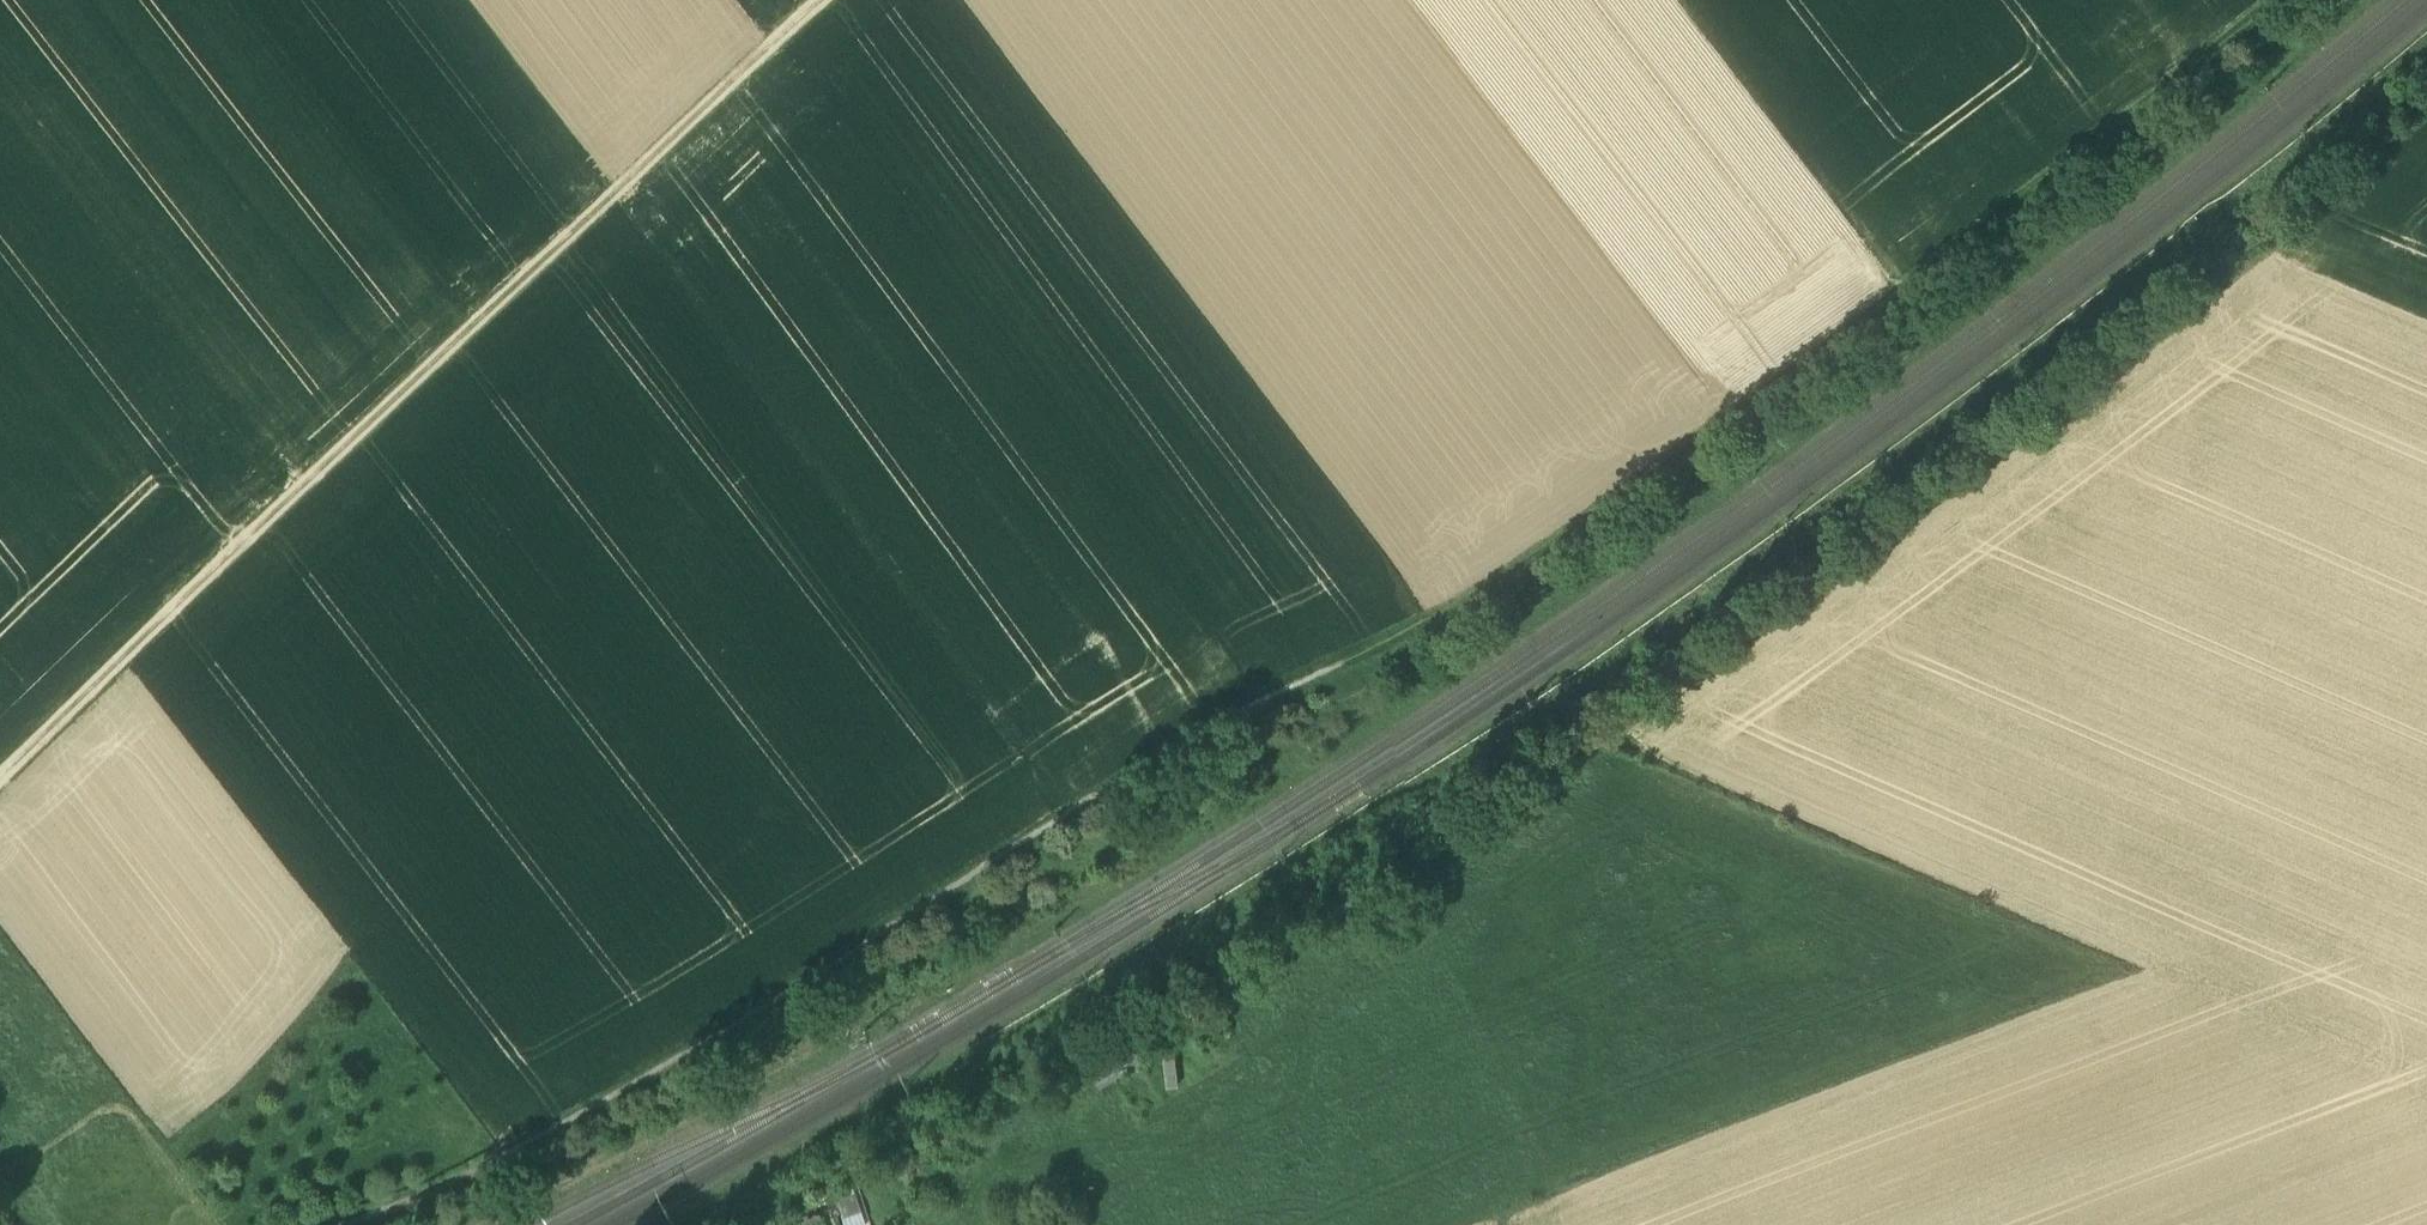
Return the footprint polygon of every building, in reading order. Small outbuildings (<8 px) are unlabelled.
[(1133,1039),(1092,1063),(1104,1083),(1144,1058),(1133,1039)] [(849,1224),(866,1224),(871,1223),(857,1183),(837,1190),(849,1224)]
